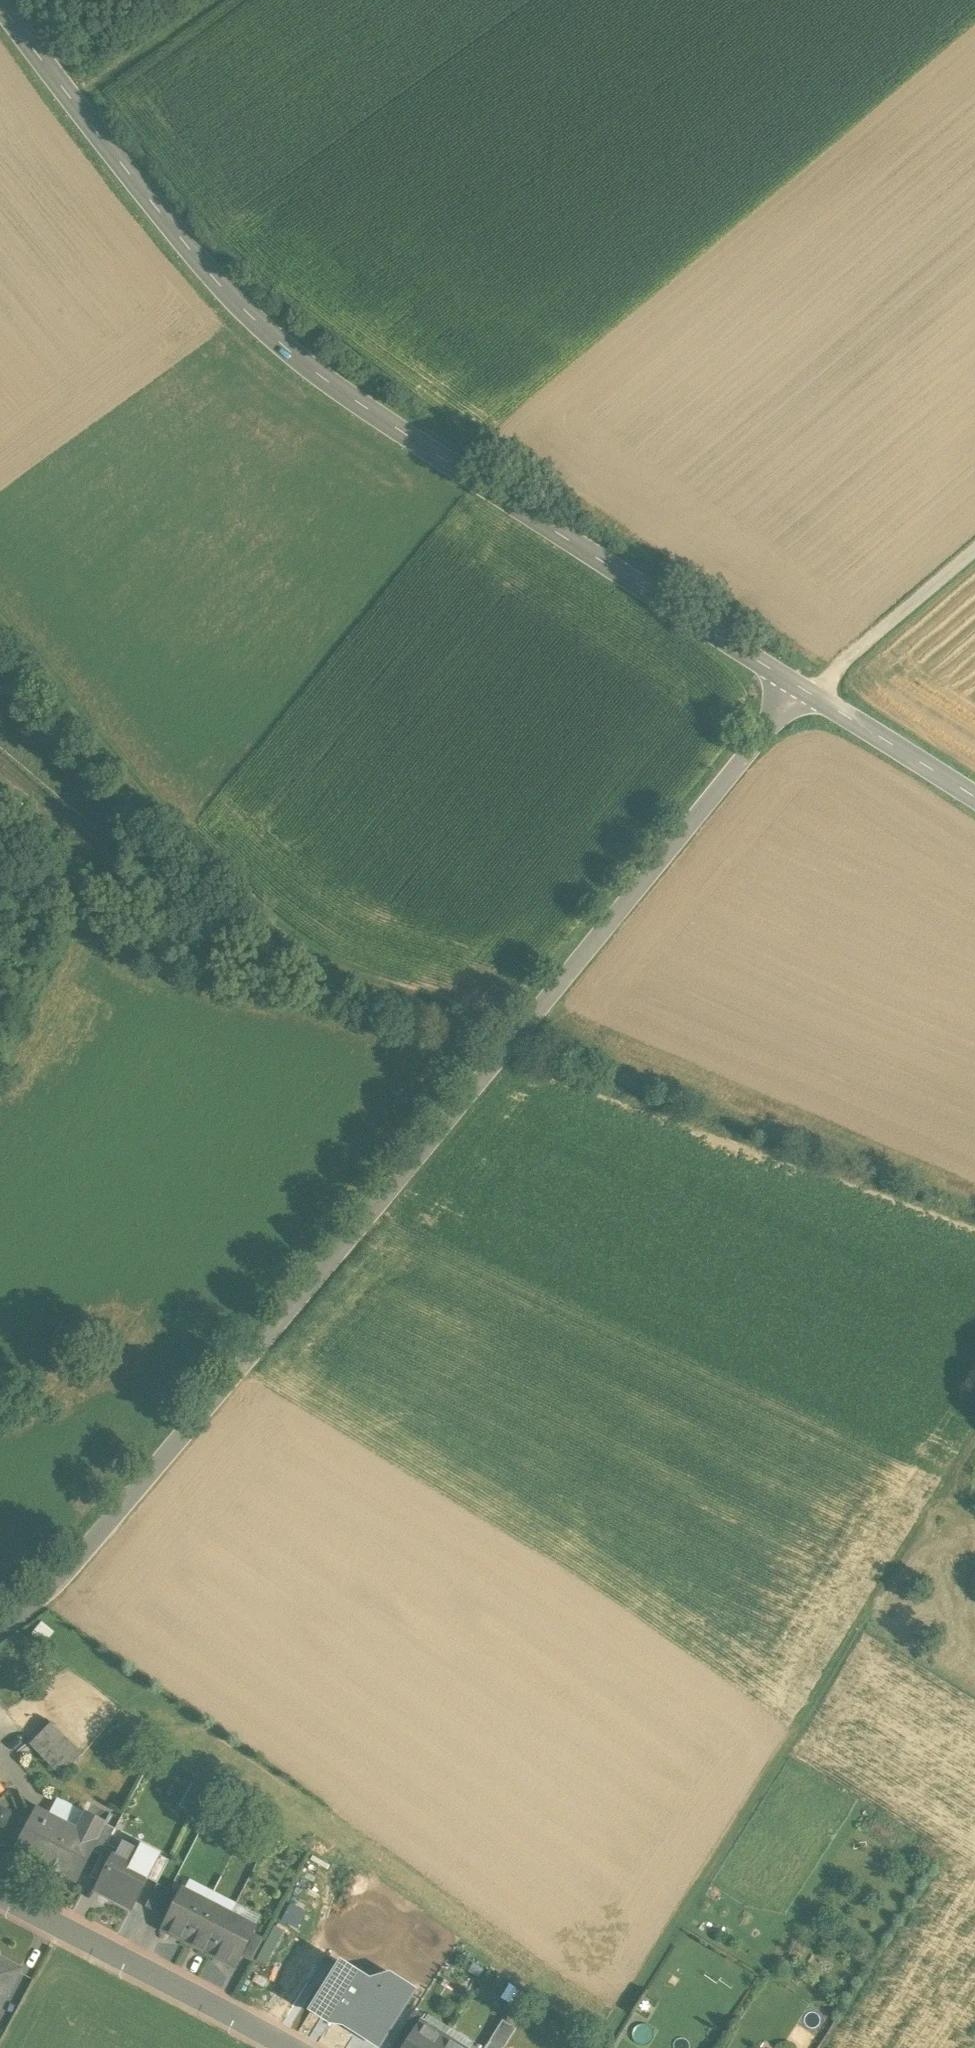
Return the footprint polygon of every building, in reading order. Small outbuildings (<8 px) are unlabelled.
[(30,1746),(61,1776),(82,1754),(51,1724),(30,1746)] [(182,1805),(196,1810),(203,1787),(189,1782),(182,1805)] [(77,1831),(38,1810),(17,1850),(75,1880),(91,1850),(96,1840),(77,1831)] [(115,1829),(86,1814),(77,1831),(96,1840),(91,1850),(101,1856),(107,1844),(115,1829)] [(12,1819),(4,1825),(4,1836),(13,1840),(22,1832),(23,1824),(12,1819)] [(101,1856),(90,1877),(101,1882),(115,1855),(116,1856),(119,1851),(107,1844),(101,1856)] [(116,1856),(115,1855),(101,1882),(96,1891),(131,1908),(149,1873),(116,1856)] [(182,1895),(157,1883),(145,1906),(170,1919),(182,1895)] [(231,1913),(185,1890),(182,1895),(170,1919),(165,1929),(210,1953),(231,1913)] [(301,1923),(306,1909),(291,1903),(286,1918),(301,1923)] [(254,1925),(231,1913),(210,1953),(233,1965),(239,1955),(251,1931),(254,1925)] [(251,1931),(239,1955),(250,1961),(262,1937),(251,1931)] [(0,1959),(0,2007),(20,1970),(0,1959)] [(415,1989),(391,1974),(375,1998),(362,1990),(368,1980),(341,1963),(311,2011),(331,2023),(337,2014),(344,2018),(344,2024),(379,2046),(415,1989)] [(415,2009),(400,2034),(411,2041),(422,2023),(423,2024),(428,2017),(415,2009)] [(407,2047),(438,2047),(445,2038),(423,2024),(422,2023),(411,2041),(407,2047)] [(438,2047),(461,2047),(445,2038),(438,2047)]
